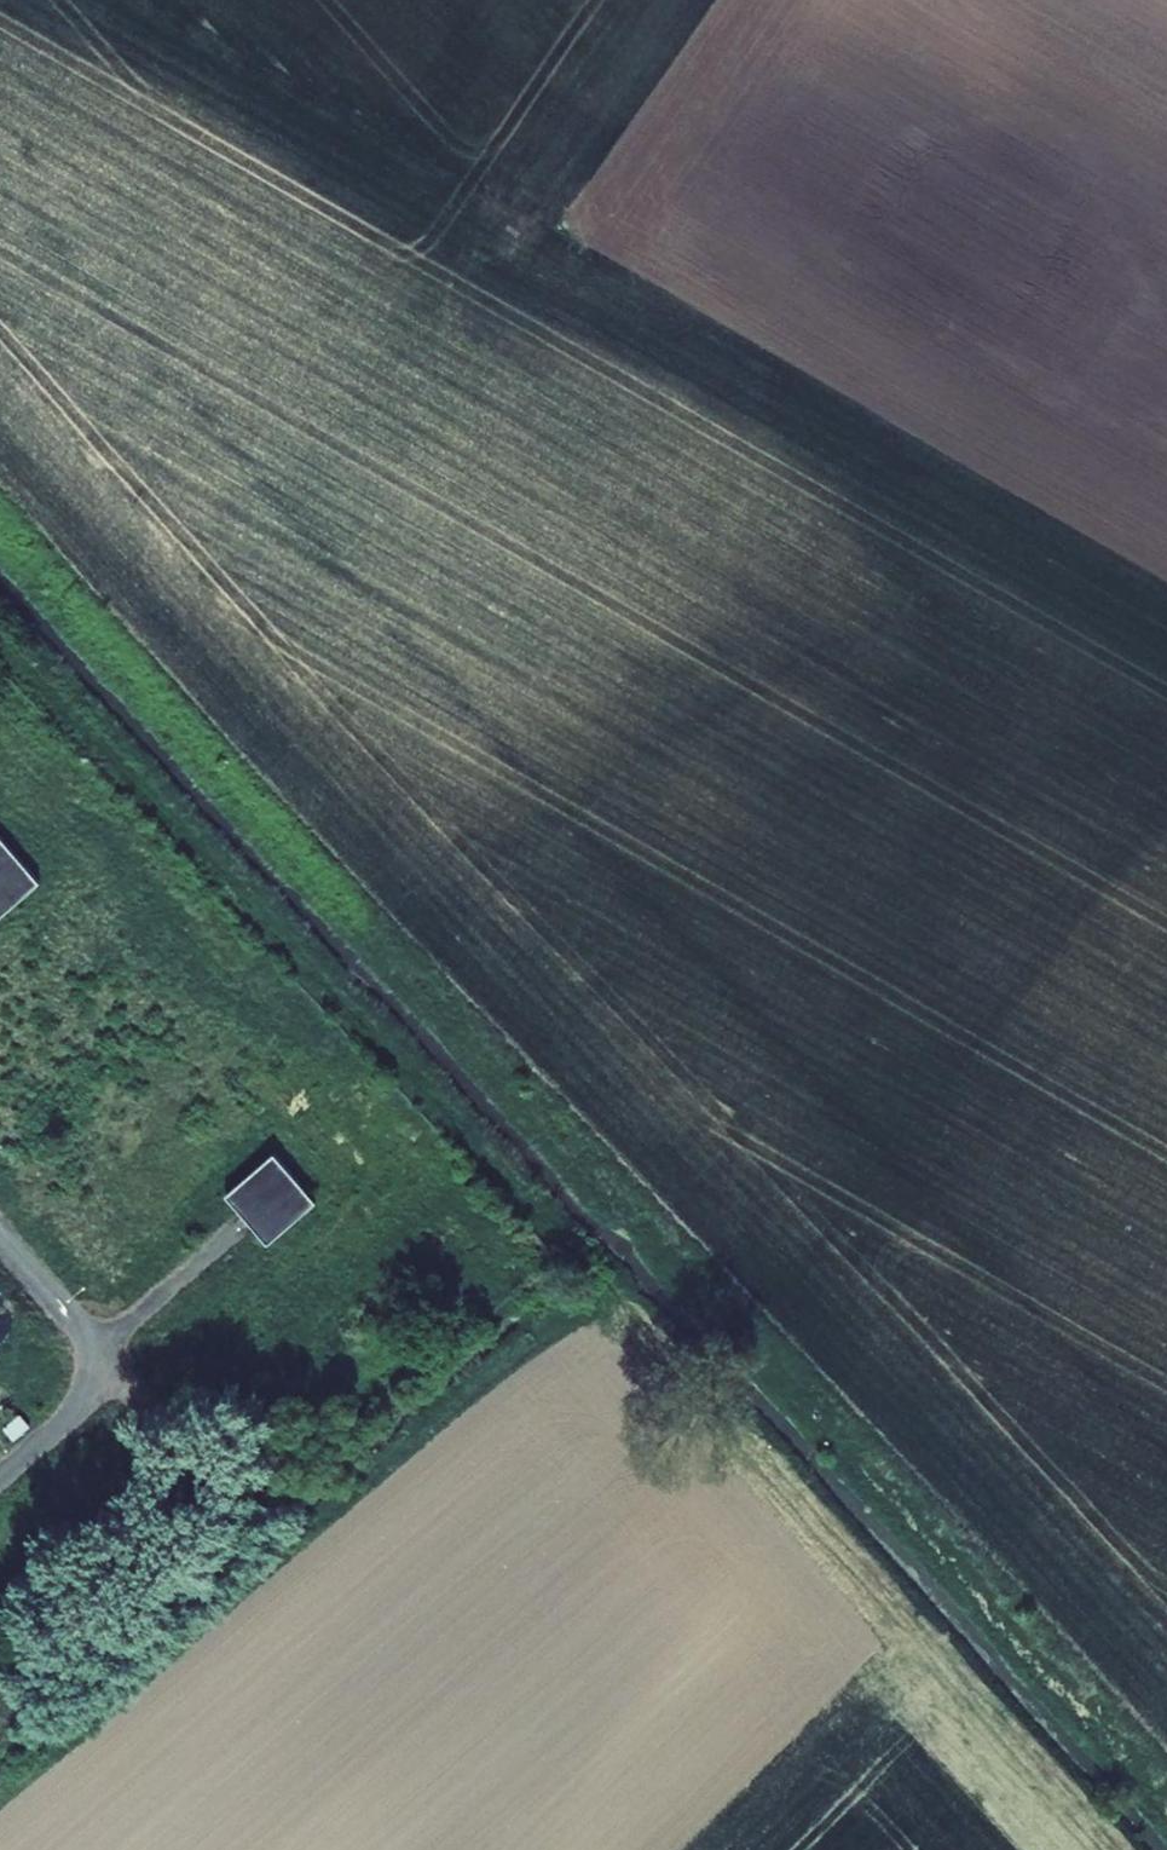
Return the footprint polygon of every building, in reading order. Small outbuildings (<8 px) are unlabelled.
[(39,884),(0,838),(0,916),(39,884)] [(267,1246),(315,1203),(272,1154),(224,1197),(267,1246)]
